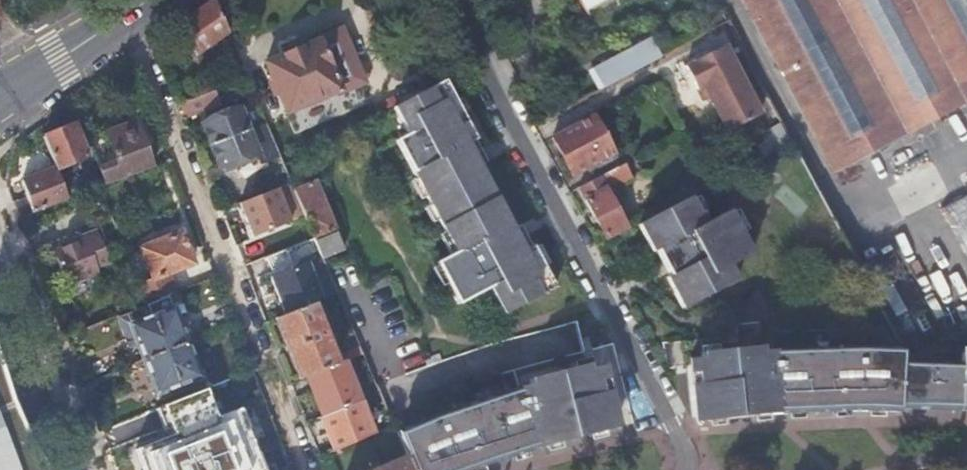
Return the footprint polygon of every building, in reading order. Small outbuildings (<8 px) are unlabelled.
[(180,22),(194,54),(226,32),(213,0),(209,0),(196,10),(180,22)] [(585,9),(601,0),(580,0),(585,9)] [(834,173),(966,102),(966,0),(742,0),(834,173)] [(299,49),(266,63),(286,111),(338,89),(339,91),(363,80),(341,28),(317,39),(318,41),(299,49)] [(594,68),(604,87),(646,64),(662,56),(652,38),(594,68)] [(705,86),(711,97),(714,95),(720,106),(716,108),(727,131),(760,116),(746,87),(740,89),(731,72),(737,69),(725,44),(686,65),(693,79),(698,90),(705,86)] [(199,97),(215,91),(227,85),(223,74),(195,86),(199,97)] [(469,143),(474,141),(477,139),(467,122),(466,119),(456,101),(445,79),(393,106),(408,133),(395,140),(416,179),(425,197),(430,205),(437,220),(444,232),(455,252),(449,255),(435,262),(437,265),(446,283),(458,305),(489,288),(503,315),(555,287),(543,266),(534,248),(532,245),(530,246),(525,249),(519,237),(514,229),(511,224),(482,169),(480,165),(474,154),(469,143)] [(703,101),(711,97),(705,86),(698,90),(703,101)] [(199,97),(179,106),(185,120),(197,115),(221,105),(215,91),(199,97)] [(456,101),(466,119),(471,116),(461,98),(456,101)] [(212,145),(247,131),(238,109),(203,124),(207,135),(212,145)] [(594,116),(579,124),(552,138),(573,176),(593,165),(615,154),(594,116)] [(137,121),(109,132),(112,138),(140,127),(137,121)] [(238,159),(243,156),(245,162),(257,157),(260,165),(279,157),(265,123),(247,131),(212,145),(220,166),(238,159)] [(74,125),(43,137),(56,168),(57,169),(87,157),(80,141),(74,125)] [(109,132),(88,140),(106,184),(155,166),(147,146),(140,127),(112,138),(109,132)] [(485,162),(474,141),(469,143),(474,154),(480,165),(485,162)] [(578,184),(622,160),(618,152),(574,177),(578,184)] [(633,160),(625,165),(627,169),(630,174),(638,169),(633,160)] [(625,165),(625,163),(620,166),(610,172),(579,188),(591,212),(605,238),(625,227),(614,206),(624,201),(617,187),(633,179),(630,174),(627,169),(625,165)] [(32,212),(68,198),(57,169),(56,168),(45,172),(21,181),(27,198),(32,212)] [(420,200),(425,197),(416,179),(410,182),(420,200)] [(314,182),(293,191),(303,215),(314,240),(319,252),(322,259),(343,251),(314,182)] [(290,183),(276,189),(289,221),(303,215),(293,191),(290,183)] [(254,237),(290,222),(289,221),(276,189),(240,203),(254,237)] [(947,202),(966,244),(966,192),(947,202)] [(666,278),(670,286),(748,244),(742,233),(731,213),(730,210),(707,222),(702,212),(701,211),(699,212),(692,199),(690,196),(677,203),(664,210),(653,216),(638,224),(653,252),(656,251),(662,263),(669,276),(666,278)] [(697,197),(692,199),(699,212),(701,211),(702,212),(704,210),(697,197)] [(432,223),(437,220),(430,205),(424,208),(432,223)] [(731,213),(742,233),(747,230),(736,210),(731,213)] [(519,226),(514,229),(519,237),(525,249),(530,246),(519,226)] [(54,251),(57,258),(94,244),(101,241),(97,230),(79,237),(80,240),(71,244),(54,251)] [(438,235),(449,255),(455,252),(444,232),(438,235)] [(145,274),(136,277),(147,305),(175,294),(168,273),(192,264),(186,249),(180,234),(142,249),(154,279),(148,281),(145,274)] [(94,244),(57,258),(67,285),(100,272),(98,266),(110,262),(101,241),(94,244)] [(748,244),(670,286),(674,293),(683,309),(738,279),(730,265),(752,253),(748,244)] [(539,245),(534,248),(543,266),(549,263),(539,245)] [(441,286),(446,283),(437,265),(431,268),(441,286)] [(166,352),(187,343),(180,326),(173,308),(165,312),(162,304),(179,297),(178,293),(175,294),(147,305),(152,317),(166,352)] [(299,379),(305,376),(343,361),(362,354),(358,345),(333,356),(312,304),(275,319),(287,349),(299,379)] [(139,346),(145,360),(166,352),(152,317),(147,305),(122,315),(118,316),(125,334),(131,349),(139,346)] [(725,423),(725,420),(754,417),(754,420),(767,418),(767,415),(770,414),(769,411),(779,410),(787,409),(788,413),(790,413),(790,417),(804,416),(804,413),(834,411),(834,414),(847,413),(847,410),(850,410),(850,406),(857,406),(868,406),(868,410),(870,410),(870,414),(884,414),(884,411),(899,411),(899,408),(929,409),(934,409),(966,410),(966,346),(961,346),(961,352),(961,362),(909,361),(901,361),(901,353),(901,349),(896,349),(886,329),(877,329),(887,349),(786,350),(762,353),(762,347),(716,352),(700,353),(701,355),(701,358),(697,359),(695,359),(694,360),(692,360),(691,361),(690,362),(690,363),(689,364),(689,365),(688,366),(688,367),(688,368),(688,369),(688,370),(688,371),(693,418),(708,416),(709,422),(711,421),(711,424),(725,423)] [(55,468),(29,419),(17,393),(6,361),(0,341),(0,469),(56,469),(55,468)] [(166,352),(179,385),(201,376),(194,360),(187,343),(166,352)] [(668,369),(674,369),(671,343),(663,343),(668,369)] [(700,353),(716,352),(716,346),(698,348),(699,355),(701,355),(700,353)] [(158,394),(179,385),(166,352),(145,360),(154,385),(158,394)] [(438,354),(424,359),(427,368),(441,362),(438,354)] [(570,363),(572,368),(586,364),(587,366),(589,366),(587,358),(570,363)] [(314,396),(322,416),(360,402),(343,361),(305,376),(314,396)] [(397,437),(406,457),(411,469),(458,469),(466,468),(466,469),(481,469),(483,469),(482,466),(495,462),(511,457),(512,460),(525,456),(524,452),(526,451),(525,447),(543,442),(544,446),(547,446),(547,449),(561,446),(560,443),(574,439),(588,435),(589,438),(601,435),(600,432),(604,431),(602,425),(617,422),(605,373),(604,372),(604,371),(603,370),(602,370),(602,369),(601,369),(600,368),(599,368),(598,368),(597,368),(596,368),(595,368),(594,368),(588,369),(587,366),(586,364),(572,368),(527,380),(532,396),(509,404),(507,397),(449,416),(451,422),(429,431),(426,424),(397,437)] [(118,469),(277,469),(242,382),(217,392),(226,414),(174,435),(114,459),(118,469)] [(328,434),(335,451),(365,438),(373,434),(360,402),(322,416),(321,417),(328,434)] [(161,408),(145,414),(148,422),(164,415),(161,408)] [(375,433),(373,434),(365,438),(370,450),(380,445),(375,433)] [(406,457),(377,469),(411,469),(406,457)]
